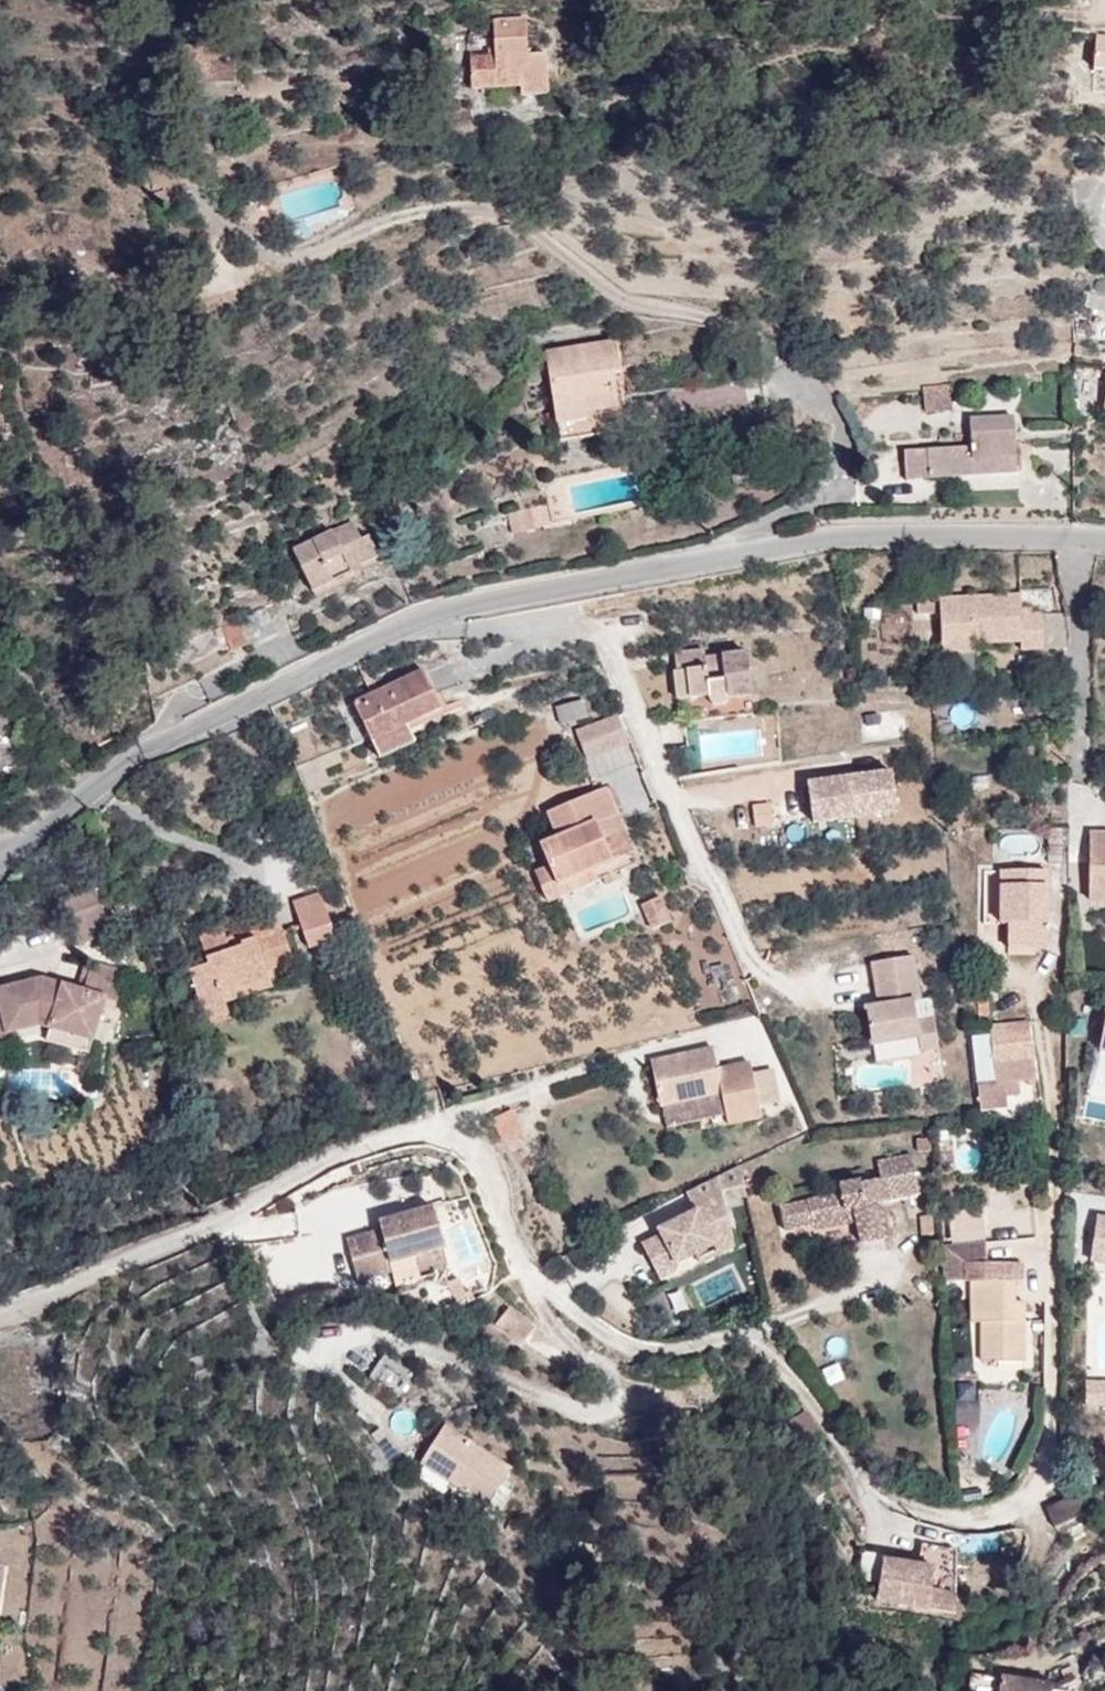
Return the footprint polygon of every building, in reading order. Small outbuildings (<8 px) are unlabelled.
[(526,19),(493,20),(495,56),(470,57),(472,89),(520,87),(521,96),(548,95),(547,55),(528,56),(526,19)] [(1104,57),(1104,26),(1099,26),(1096,57),(1104,57)] [(236,45),(184,45),(183,80),(236,81),(236,45)] [(614,341),(546,351),(561,441),(630,429),(622,383),(613,385),(611,374),(619,373),(614,341)] [(923,387),(925,413),(952,410),(950,385),(923,387)] [(971,447),(904,451),(906,478),(1017,471),(1014,417),(970,419),(971,447)] [(546,504),(531,508),(536,529),(551,525),(546,504)] [(536,530),(536,529),(531,508),(507,514),(512,535),(536,530)] [(360,565),(379,557),(369,536),(361,540),(353,523),(293,551),(312,592),(352,574),(350,570),(360,565)] [(362,569),(360,565),(350,570),(352,574),(362,569)] [(1021,650),(1043,649),(1041,614),(1041,613),(1031,613),(1031,607),(1020,608),(1020,594),(917,599),(917,614),(940,613),(942,655),(979,653),(979,644),(1021,642),(1021,650)] [(1041,614),(1043,649),(1066,649),(1065,613),(1041,614)] [(215,631),(226,656),(252,644),(240,619),(215,631)] [(751,696),(746,653),(704,657),(703,650),(675,652),(677,672),(673,672),(676,701),(708,697),(712,704),(721,707),(725,705),(728,699),(751,696)] [(441,709),(423,670),(353,703),(379,758),(414,742),(406,726),(441,709)] [(583,700),(557,707),(561,724),(588,718),(583,700)] [(586,760),(628,743),(617,715),(575,732),(586,760)] [(813,822),(897,811),(892,772),(807,784),(813,822)] [(557,885),(594,870),(613,862),(597,825),(619,815),(607,788),(547,813),(558,838),(540,845),(550,867),(557,885)] [(597,825),(613,862),(634,852),(619,815),(597,825)] [(1090,834),(1089,901),(1104,901),(1104,834),(1090,834)] [(550,867),(535,873),(547,902),(598,881),(594,870),(557,885),(550,867)] [(1009,948),(1044,948),(1045,872),(1003,872),(1003,925),(1009,925),(1009,948)] [(335,939),(320,894),(293,903),(309,948),(335,939)] [(660,897),(642,905),(652,930),(670,922),(660,897)] [(267,971),(264,963),(290,954),(279,921),(226,939),(222,929),(199,937),(209,966),(189,973),(204,1018),(227,1010),(224,1002),(221,994),(270,979),(267,971)] [(267,971),(293,962),(290,954),(264,963),(267,971)] [(921,1001),(913,956),(871,963),(878,1004),(867,1006),(873,1047),(918,1040),(920,1053),(938,1050),(933,1018),(916,1021),(913,1002),(921,1001)] [(76,989),(84,991),(92,962),(84,960),(76,989)] [(93,1041),(102,1008),(105,1000),(117,1003),(126,972),(92,962),(84,991),(76,989),(41,979),(0,990),(0,1016),(5,1034),(14,1032),(39,1025),(50,1029),(93,1041)] [(224,1002),(272,987),(270,979),(221,994),(224,1002)] [(115,1011),(117,1003),(105,1000),(102,1008),(115,1011)] [(207,1026),(229,1018),(227,1010),(204,1018),(207,1026)] [(0,1016),(0,1049),(17,1045),(14,1032),(5,1034),(0,1016)] [(1034,1078),(1028,1023),(990,1027),(995,1083),(978,1084),(980,1111),(1007,1108),(1004,1081),(1034,1078)] [(93,1041),(50,1029),(46,1042),(89,1054),(93,1041)] [(713,1048),(651,1062),(661,1106),(721,1093),(726,1115),(728,1125),(761,1117),(759,1107),(752,1074),(749,1063),(718,1070),(713,1048)] [(773,1069),(752,1074),(759,1107),(781,1102),(773,1069)] [(721,1093),(661,1106),(666,1128),(726,1115),(721,1093)] [(843,1195),(780,1209),(785,1231),(804,1226),(815,1224),(817,1230),(857,1221),(860,1233),(862,1243),(884,1238),(877,1202),(919,1192),(911,1156),(877,1163),(881,1181),(858,1186),(858,1182),(841,1186),(843,1195)] [(686,1193),(696,1212),(659,1230),(661,1234),(641,1244),(658,1279),(673,1271),(676,1263),(694,1254),(713,1245),(731,1236),(724,1201),(745,1197),(739,1166),(686,1193)] [(953,1235),(988,1235),(988,1207),(953,1207),(953,1235)] [(442,1251),(433,1212),(379,1226),(380,1231),(347,1239),(357,1282),(392,1274),(389,1264),(415,1258),(442,1251)] [(931,1216),(919,1217),(921,1236),(933,1235),(931,1216)] [(1091,1261),(1104,1263),(1104,1219),(1097,1218),(1091,1261)] [(808,1244),(860,1233),(857,1221),(817,1230),(815,1224),(804,1226),(808,1244)] [(713,1245),(694,1254),(699,1265),(734,1248),(731,1236),(713,1245)] [(982,1362),(1023,1362),(1023,1322),(1013,1322),(1013,1283),(1022,1283),(1022,1264),(986,1264),(985,1242),(942,1246),(945,1281),(972,1282),(972,1322),(982,1322),(982,1362)] [(421,1282),(415,1258),(389,1264),(392,1274),(395,1288),(421,1282)] [(494,1325),(520,1348),(535,1330),(508,1308),(494,1325)] [(394,1401),(411,1376),(384,1357),(367,1384),(394,1401)] [(979,1399),(955,1400),(955,1424),(979,1424),(979,1399)] [(820,1434),(805,1411),(786,1423),(800,1447),(820,1434)] [(501,1485),(511,1469),(444,1427),(425,1457),(450,1473),(446,1480),(488,1506),(501,1485)] [(450,1473),(425,1457),(421,1464),(446,1480),(450,1473)] [(835,1472),(823,1478),(828,1485),(839,1479),(835,1472)] [(501,1485),(488,1506),(498,1513),(511,1492),(501,1485)] [(1098,1506),(1089,1487),(1047,1507),(1055,1526),(1098,1506)] [(878,1600),(955,1612),(956,1550),(922,1544),(919,1569),(884,1563),(878,1600)] [(1052,1685),(971,1675),(969,1690),(1051,1690),(1052,1685)]
